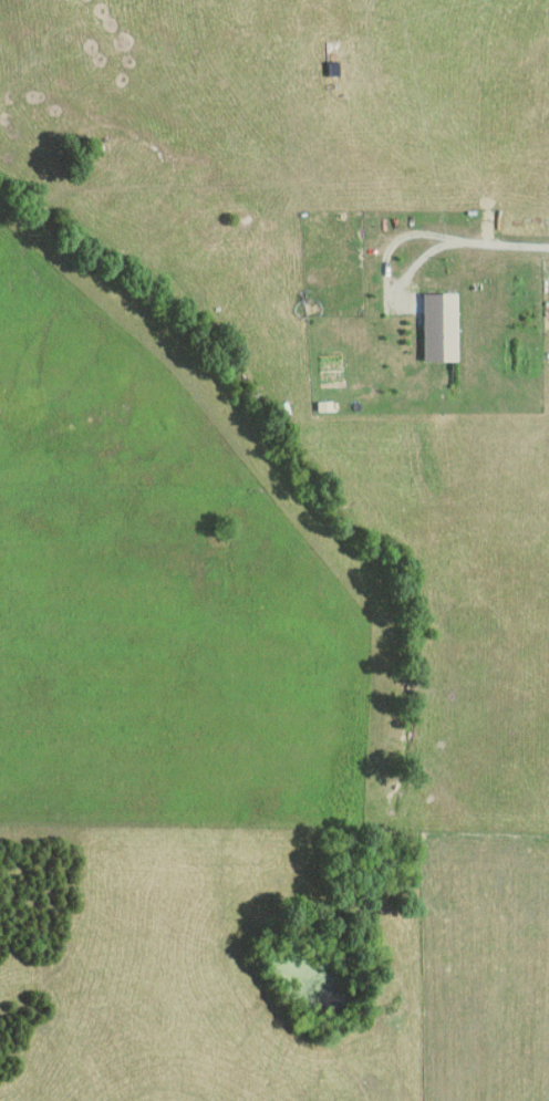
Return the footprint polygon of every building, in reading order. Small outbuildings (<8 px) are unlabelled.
[(462,362),(461,294),(426,295),(427,363),(462,362)]
